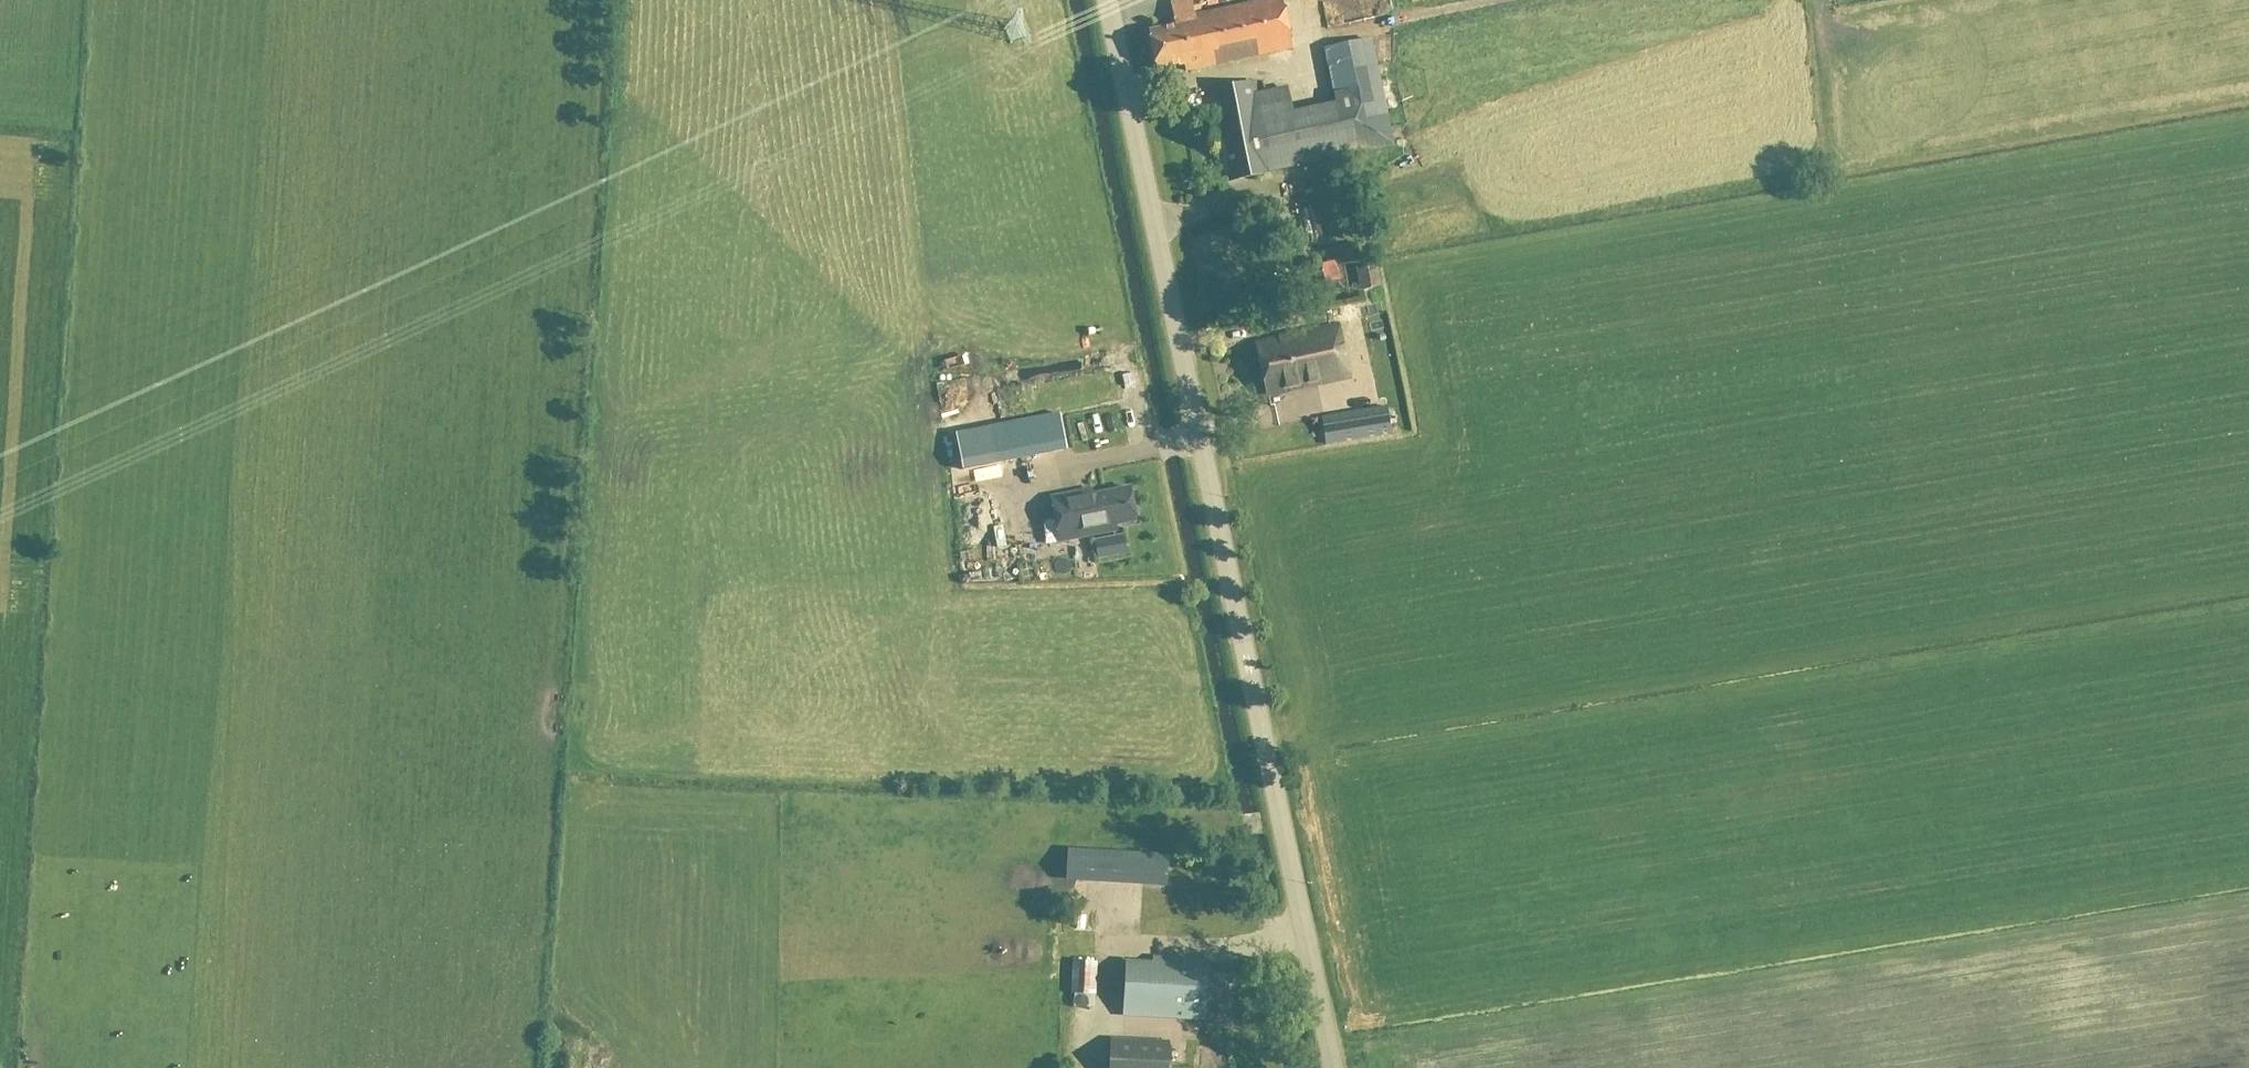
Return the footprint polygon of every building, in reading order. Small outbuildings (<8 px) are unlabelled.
[(1280,0),(1268,0),(1193,17),(1189,0),(1188,0),(1166,5),(1172,29),(1148,34),(1156,71),(1181,66),(1183,73),(1290,49),(1280,0)] [(1385,119),(1369,41),(1322,51),(1334,108),(1286,117),(1282,98),(1255,103),(1251,85),(1206,93),(1224,183),(1269,174),(1268,172),(1347,157),(1341,128),(1385,119)] [(1329,198),(1326,177),(1316,178),(1319,199),(1329,198)] [(1328,261),(1312,264),(1315,285),(1332,282),(1328,261)] [(1354,272),(1359,293),(1380,287),(1375,268),(1354,272)] [(1265,398),(1347,380),(1336,328),(1254,346),(1265,398)] [(1324,447),(1390,436),(1386,408),(1319,419),(1324,447)] [(1064,452),(1057,416),(988,429),(990,445),(978,447),(981,467),(1064,452)] [(1091,497),(1090,491),(1049,499),(1058,544),(1115,532),(1114,526),(1134,522),(1127,489),(1091,497)] [(1092,543),(1096,561),(1124,556),(1121,537),(1092,543)] [(1157,884),(1158,858),(1135,857),(1134,883),(1157,884)] [(1190,971),(1191,961),(1151,959),(1151,965),(1125,963),(1122,1015),(1198,1020),(1198,1024),(1223,1025),(1226,973),(1190,971)] [(1063,966),(1065,997),(1088,995),(1087,965),(1063,966)] [(1167,1045),(1110,1041),(1108,1067),(1166,1067),(1167,1045)] [(1185,1065),(1185,1052),(1168,1052),(1168,1066),(1185,1065)]
